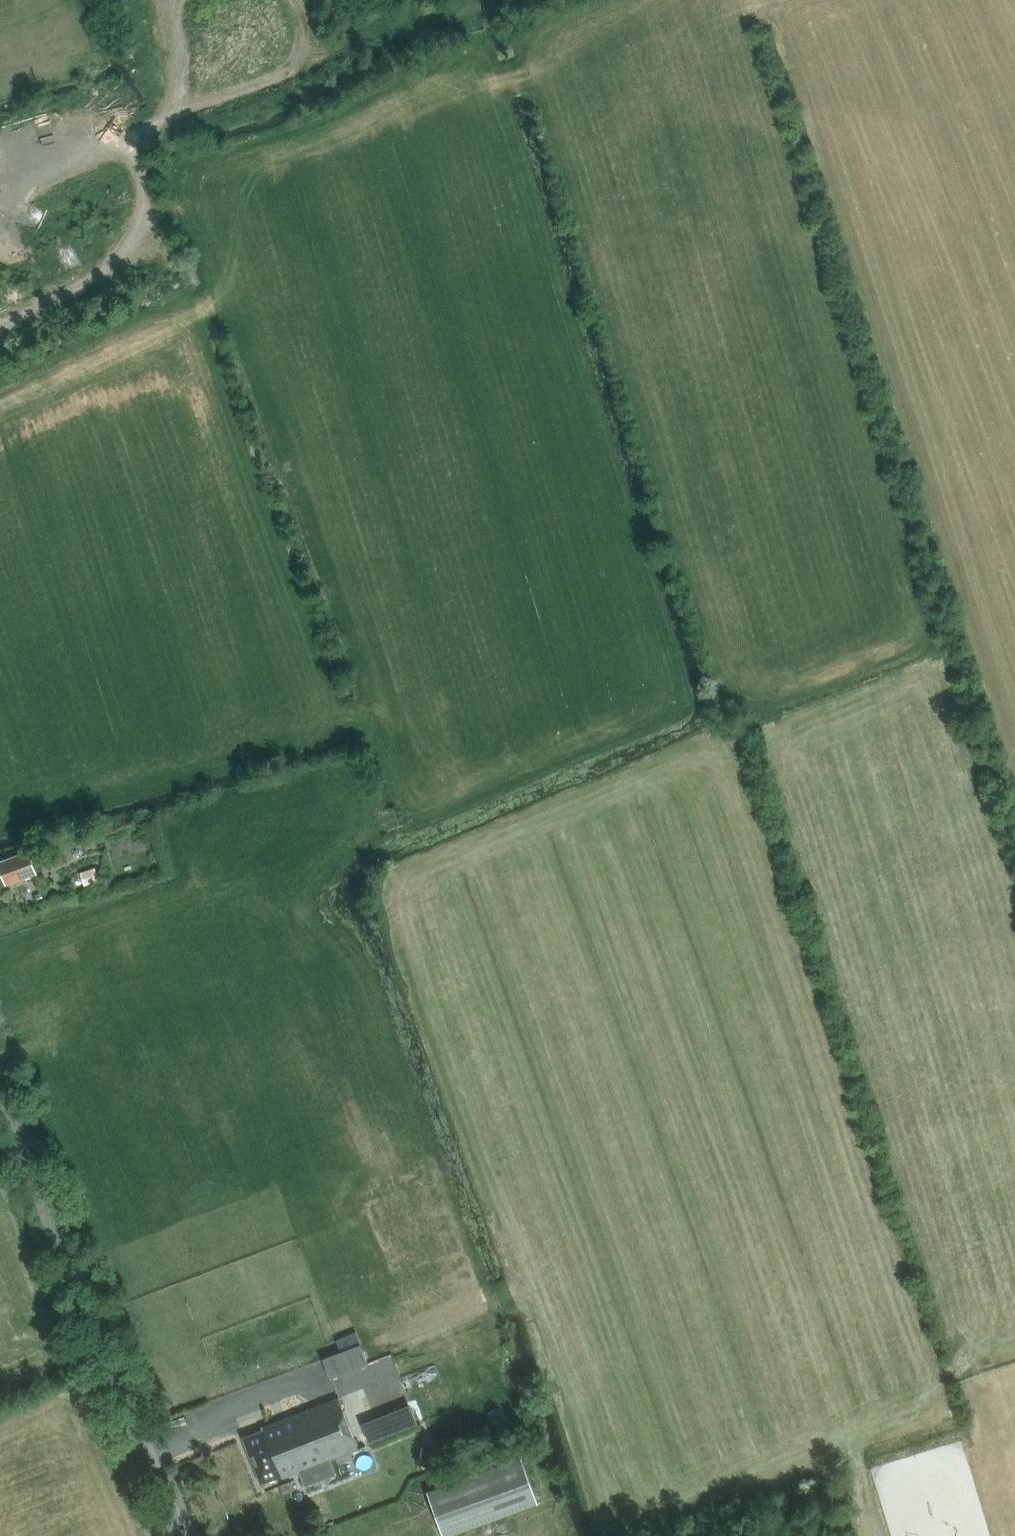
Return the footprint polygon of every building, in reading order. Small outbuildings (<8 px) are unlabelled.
[(5,882),(6,884),(36,873),(29,853),(0,864),(0,884),(5,882)] [(99,880),(95,867),(80,872),(84,885),(99,880)] [(359,1446),(339,1396),(263,1426),(264,1429),(243,1437),(261,1481),(281,1473),(282,1476),(359,1446)] [(488,1413),(490,1418),(497,1415),(495,1410),(488,1413)] [(428,1489),(445,1534),(539,1498),(522,1453),(428,1489)] [(292,1480),(281,1484),(283,1491),(294,1486),(292,1480)]
